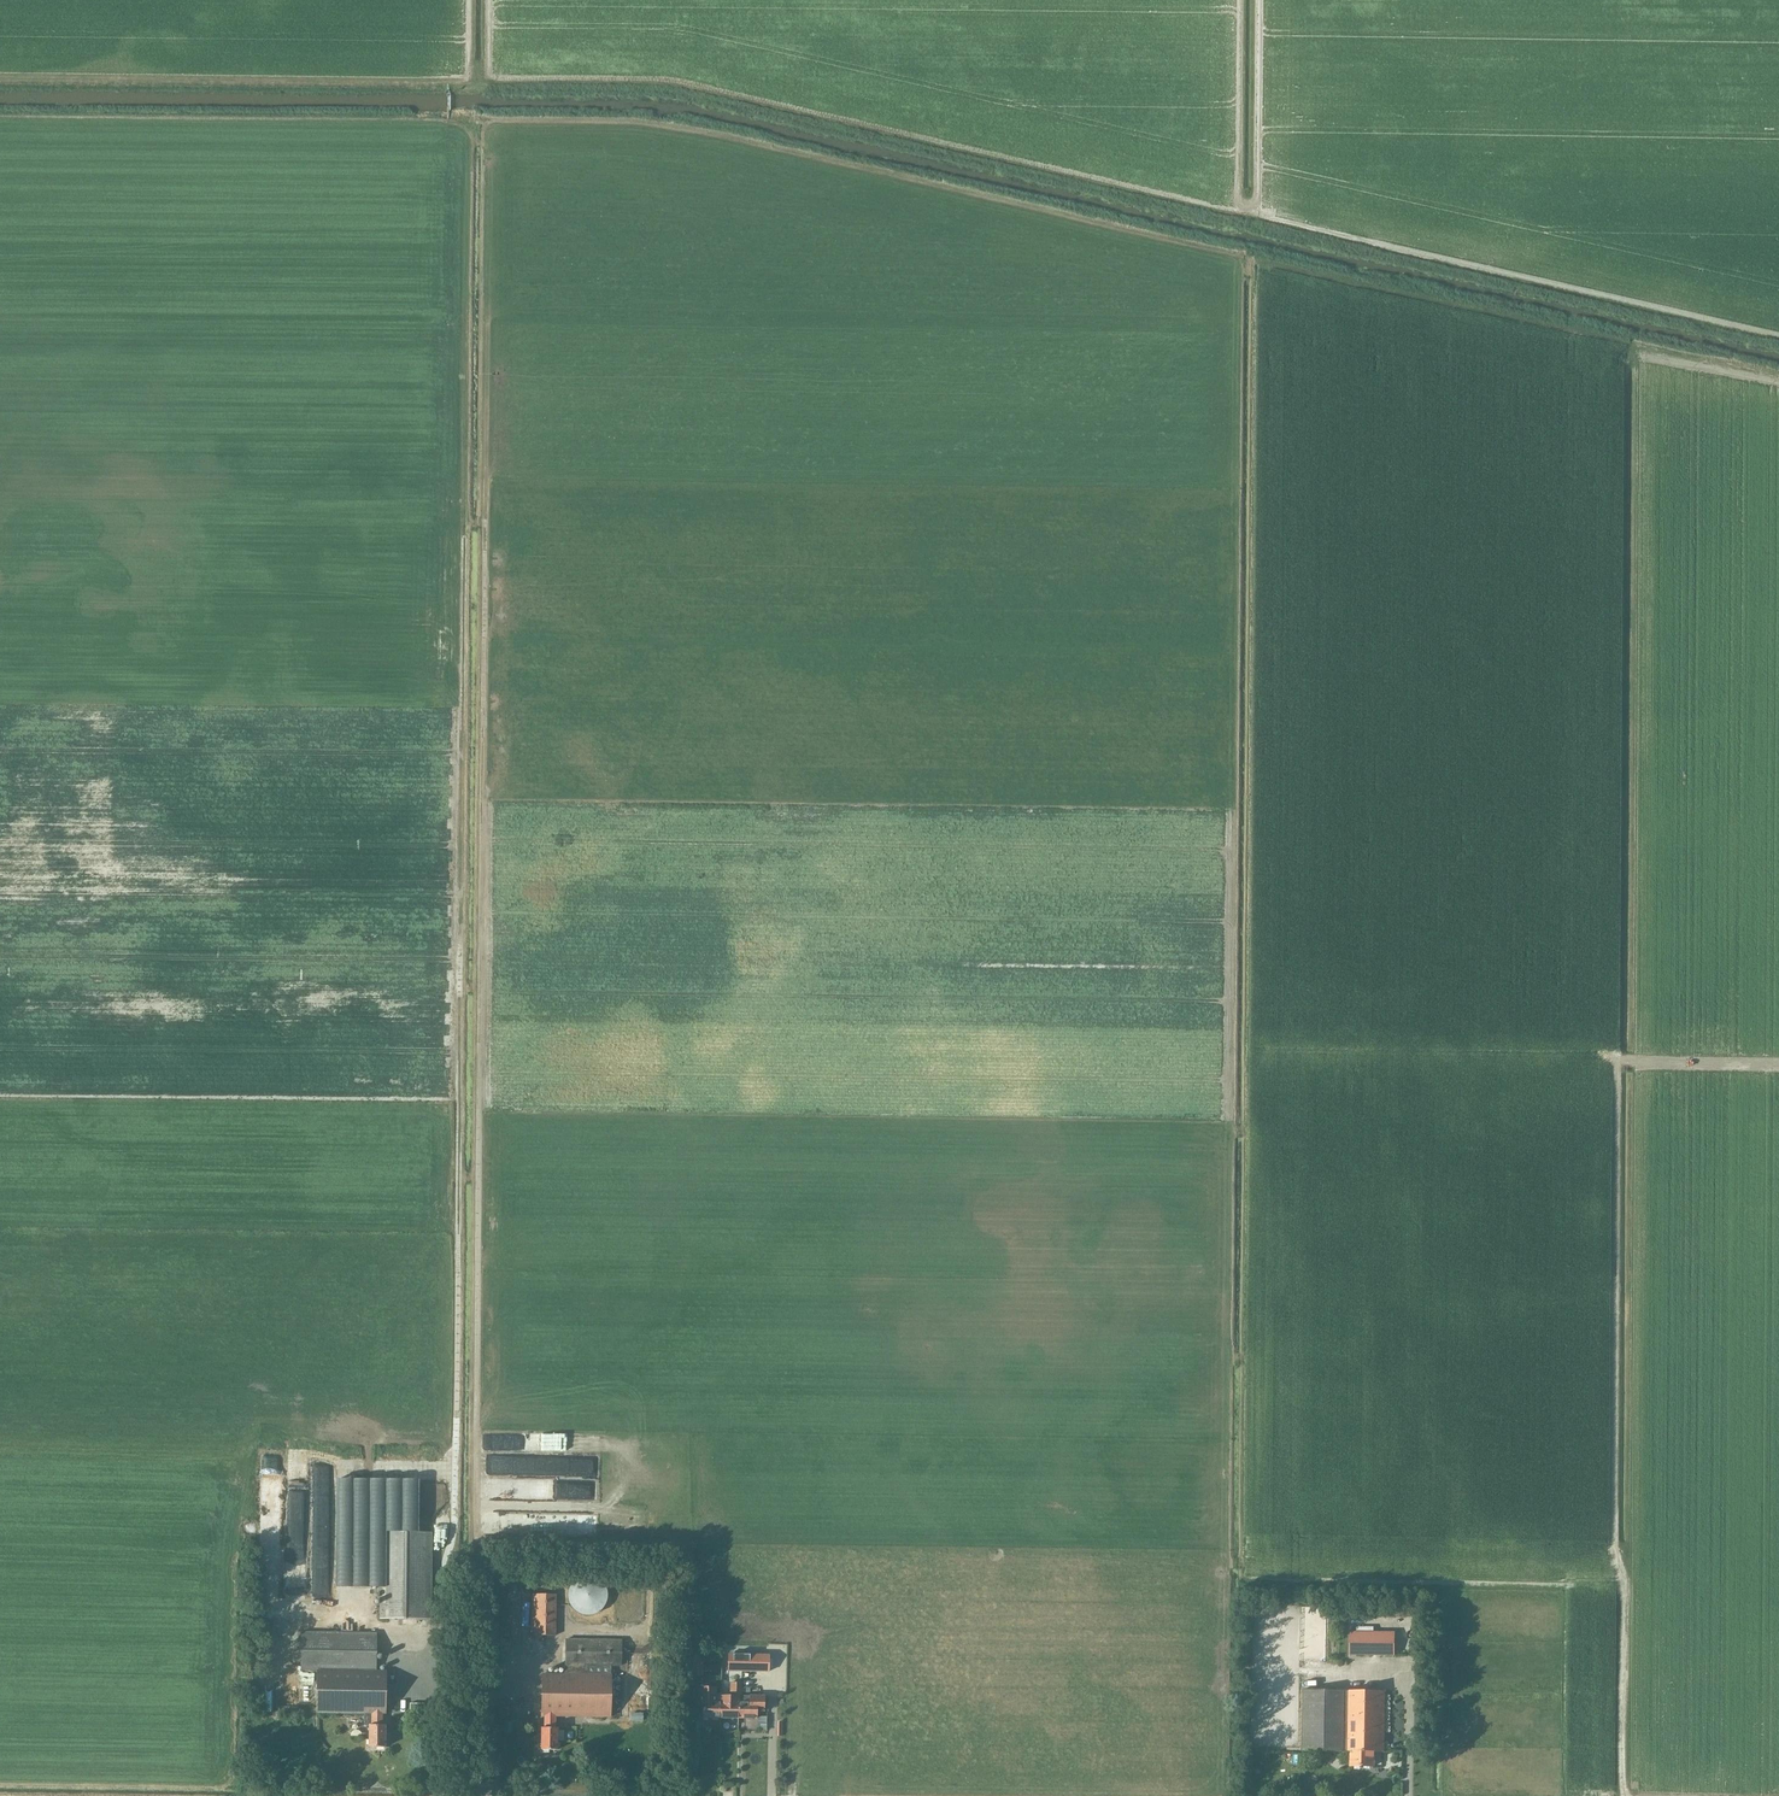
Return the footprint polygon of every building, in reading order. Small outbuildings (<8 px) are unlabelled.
[(495,1449),(528,1449),(528,1432),(496,1432),(495,1449)] [(337,1586),(380,1587),(380,1532),(419,1532),(419,1480),(338,1480),(337,1586)] [(285,1512),(303,1510),(302,1503),(284,1504),(285,1512)] [(380,1587),(380,1619),(431,1619),(431,1532),(419,1532),(380,1532),(380,1587)] [(590,1615),(591,1614),(593,1614),(595,1613),(597,1613),(598,1612),(599,1611),(601,1610),(602,1609),(603,1608),(604,1606),(605,1605),(605,1604),(606,1603),(607,1601),(607,1600),(607,1598),(607,1596),(608,1595),(607,1593),(607,1591),(607,1589),(606,1588),(605,1586),(604,1584),(603,1583),(602,1581),(601,1580),(600,1579),(598,1578),(597,1577),(595,1576),(593,1576),(592,1575),(590,1575),(589,1575),(587,1575),(586,1575),(583,1575),(582,1576),(580,1576),(578,1577),(577,1578),(575,1579),(574,1580),(573,1581),(572,1583),(571,1584),(570,1586),(569,1588),(568,1589),(568,1591),(568,1593),(568,1595),(568,1597),(568,1598),(568,1600),(569,1601),(569,1603),(570,1604),(571,1605),(571,1606),(572,1608),(573,1609),(575,1610),(576,1611),(577,1612),(579,1613),(580,1613),(582,1614),(584,1614),(586,1615),(588,1615),(590,1615)] [(557,1635),(557,1594),(531,1594),(531,1635),(557,1635)] [(1395,1655),(1396,1621),(1350,1621),(1350,1655),(1395,1655)] [(318,1670),(377,1671),(378,1632),(301,1630),(301,1671),(318,1671),(318,1670)] [(611,1717),(611,1665),(622,1665),(622,1640),(566,1639),(566,1674),(543,1673),(542,1715),(545,1715),(545,1727),(542,1727),(541,1749),(557,1750),(558,1728),(555,1728),(556,1716),(611,1717)] [(785,1663),(785,1650),(773,1651),(774,1663),(785,1663)] [(741,1671),(742,1654),(728,1654),(727,1671),(741,1671)] [(768,1672),(768,1655),(742,1654),(741,1671),(768,1672)] [(387,1671),(377,1671),(318,1670),(318,1671),(317,1712),(366,1713),(365,1725),(370,1725),(369,1747),(385,1747),(386,1725),(383,1725),(383,1713),(386,1713),(387,1671)] [(739,1718),(739,1702),(739,1695),(741,1695),(741,1682),(733,1682),(733,1694),(731,1696),(721,1696),(721,1718),(739,1718)] [(717,1687),(713,1687),(701,1687),(700,1702),(703,1702),(702,1717),(721,1718),(721,1696),(721,1693),(717,1693),(717,1687)] [(1347,1751),(1349,1691),(1349,1690),(1304,1690),(1302,1752),(1351,1753),(1351,1751),(1347,1751)] [(1351,1751),(1351,1753),(1351,1766),(1374,1766),(1374,1752),(1384,1752),(1385,1691),(1349,1691),(1347,1751),(1351,1751)] [(739,1702),(739,1718),(757,1718),(757,1711),(764,1711),(765,1696),(741,1695),(739,1695),(739,1702)] [(513,1715),(513,1702),(499,1702),(499,1714),(513,1715)] [(425,1717),(425,1703),(410,1703),(410,1717),(425,1717)] [(771,1729),(786,1729),(786,1715),(771,1715),(771,1729)]
